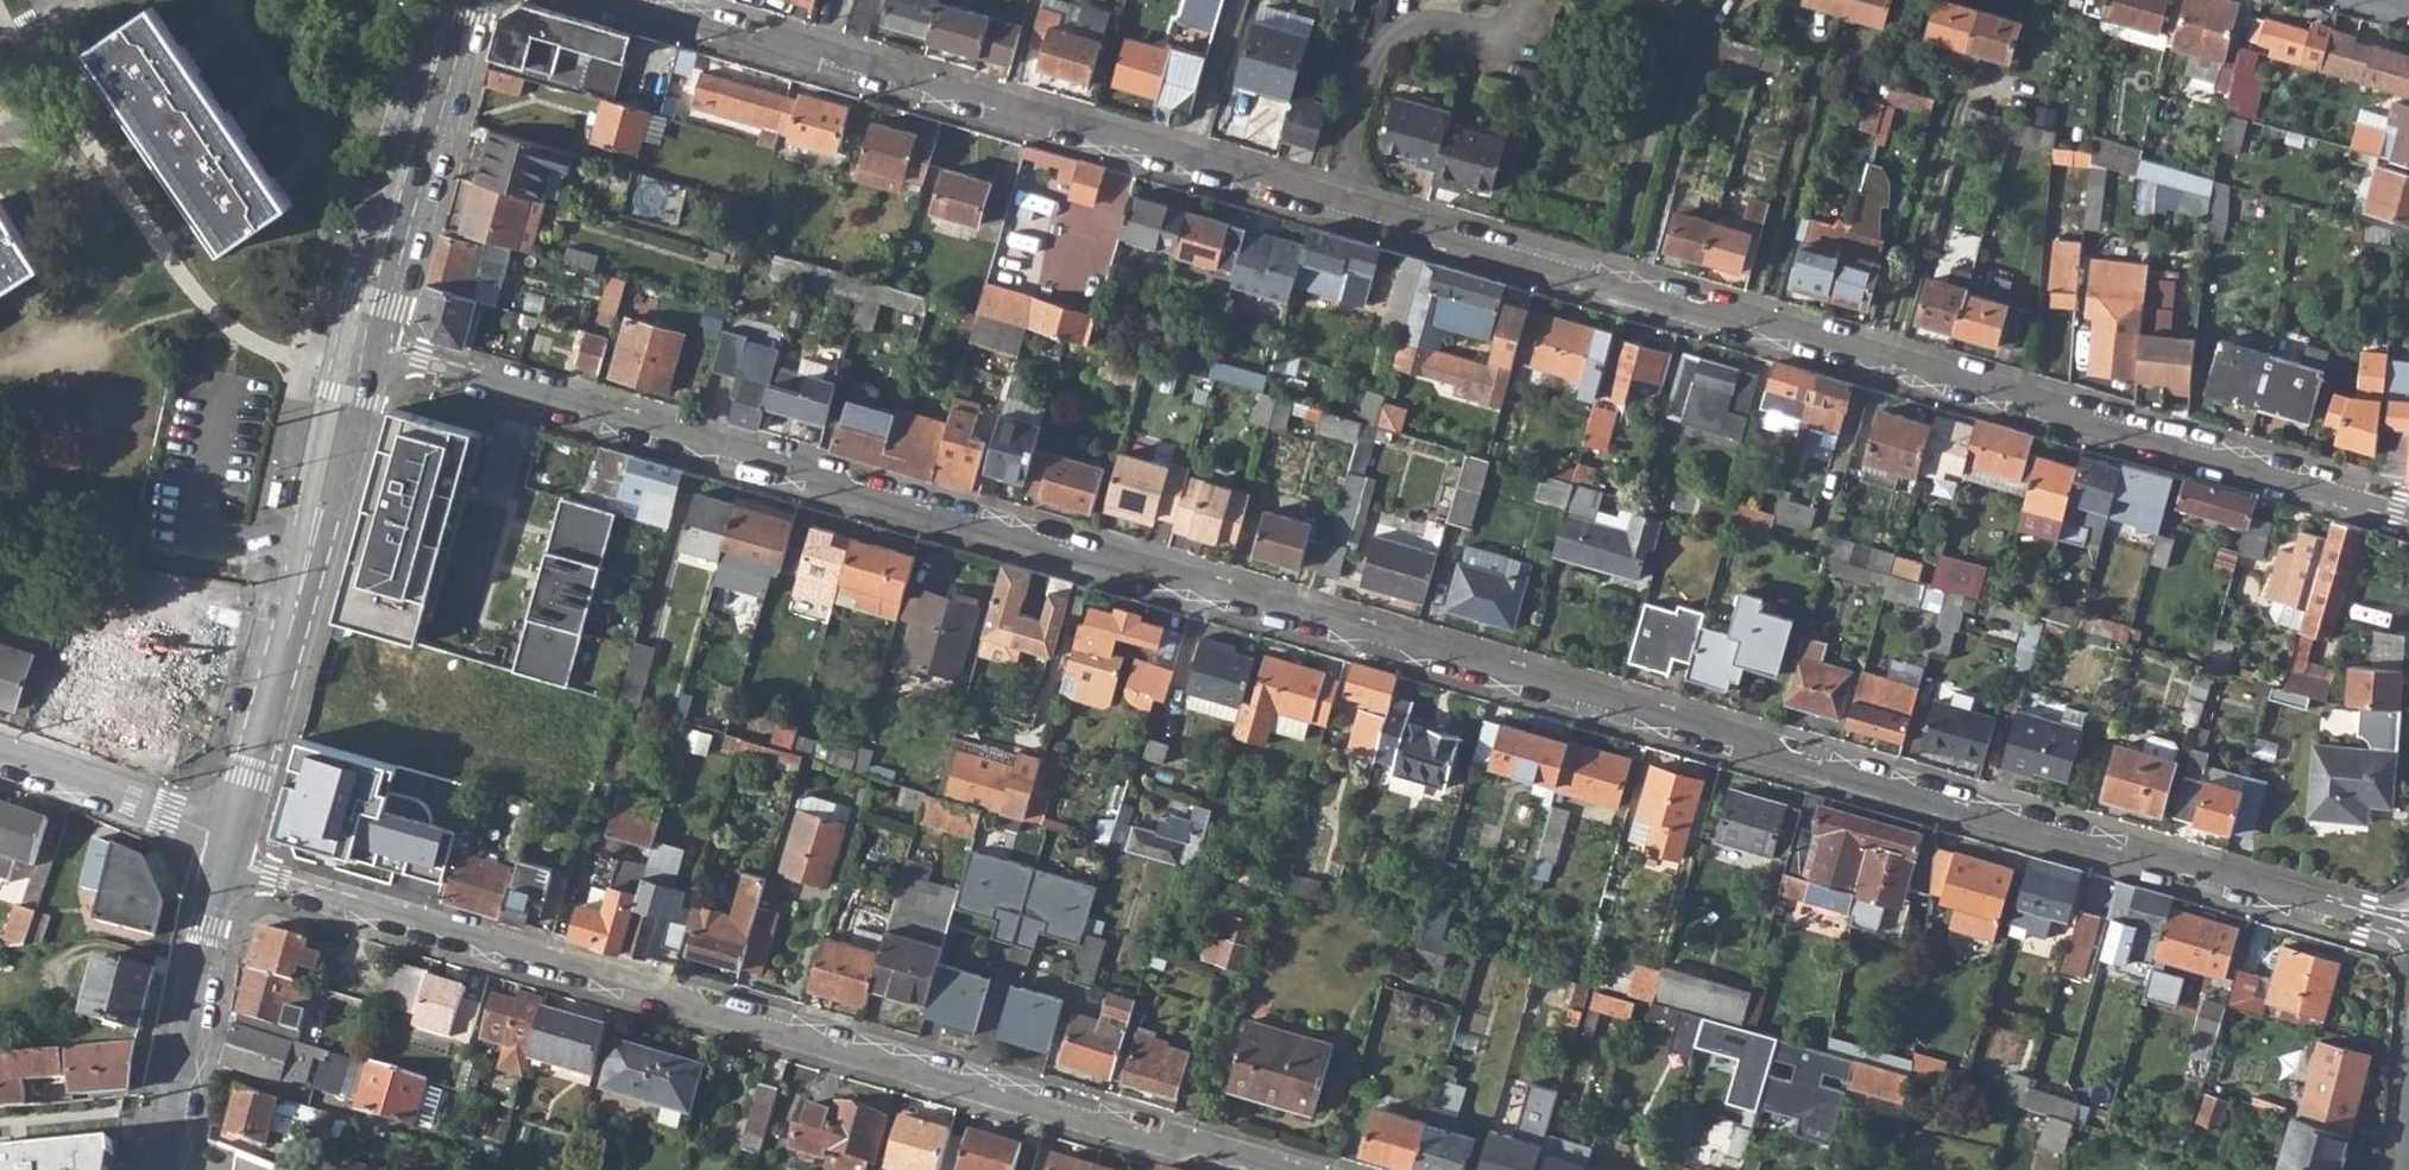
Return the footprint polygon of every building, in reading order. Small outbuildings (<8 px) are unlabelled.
[(930,34),(940,0),(886,0),(880,19),(930,34)] [(1012,63),(1023,24),(945,1),(946,0),(940,0),(930,34),(929,39),(1012,63)] [(1215,32),(1224,0),(1186,0),(1180,21),(1215,32)] [(1335,14),(1338,2),(1358,8),(1360,0),(1325,0),(1322,10),(1335,14)] [(1844,11),(1847,0),(1806,0),(1844,11)] [(1885,23),(1892,0),(1847,0),(1844,11),(1885,23)] [(1969,49),(1980,10),(1948,0),(1939,0),(1928,36),(1969,49)] [(2084,9),(2086,0),(2062,0),(2061,3),(2084,9)] [(2157,31),(2165,0),(2086,0),(2084,9),(2157,31)] [(2214,80),(2219,61),(2236,2),(2228,0),(2185,0),(2180,15),(2172,13),(2165,42),(2172,48),(2189,52),(2183,71),(2214,80)] [(503,13),(493,52),(510,58),(506,71),(607,99),(612,100),(633,32),(526,1),(503,13)] [(87,52),(226,252),(291,208),(152,7),(87,52)] [(1038,68),(1089,83),(1108,15),(1081,7),(1074,32),(1059,28),(1063,15),(1038,7),(1029,42),(1043,47),(1038,68)] [(1269,10),(1254,20),(1305,35),(1309,21),(1269,10)] [(1969,49),(2008,60),(2020,22),(1980,10),(1969,49)] [(2310,33),(2254,17),(2248,38),(2273,45),(2271,55),(2320,69),(2328,40),(2331,31),(2312,26),(2310,33)] [(1236,81),(1288,97),(1305,35),(1254,20),(1236,81)] [(1714,51),(1760,66),(1765,47),(1719,34),(1714,51)] [(1172,107),(1191,112),(1207,54),(1168,43),(1167,48),(1128,37),(1115,84),(1174,100),(1172,107)] [(2328,40),(2320,69),(2408,92),(2408,56),(2371,53),(2369,59),(2352,54),(2354,47),(2328,40)] [(2226,113),(2250,120),(2253,101),(2248,100),(2258,52),(2238,46),(2234,66),(2229,92),(2226,113)] [(2212,88),(2229,92),(2234,66),(2219,61),(2214,80),(2212,88)] [(760,142),(773,145),(778,130),(787,94),(702,71),(693,105),(764,126),(760,142)] [(1296,83),(1292,97),(1307,101),(1311,87),(1296,83)] [(1870,153),(1880,157),(1895,104),(1931,115),(1936,97),(1890,84),(1870,153)] [(787,138),(833,150),(846,105),(800,92),(798,97),(787,94),(778,130),(788,133),(787,138)] [(661,114),(674,117),(679,97),(667,93),(661,114)] [(1412,164),(1434,170),(1446,123),(1449,111),(1393,95),(1379,139),(1386,150),(1414,157),(1412,164)] [(1321,105),(1307,101),(1292,97),(1279,138),(1308,147),(1321,105)] [(594,140),(636,152),(648,110),(612,100),(607,99),(594,140)] [(2408,163),(2408,104),(2394,99),(2389,116),(2383,133),(2355,125),(2349,146),(2408,163)] [(1964,125),(2010,138),(2015,120),(1969,105),(1964,125)] [(2360,108),(2355,125),(2383,133),(2389,116),(2360,108)] [(2219,150),(2243,155),(2250,120),(2226,113),(2219,150)] [(2010,138),(2053,147),(2054,131),(2015,120),(2010,138)] [(906,198),(915,202),(934,137),(872,121),(858,164),(911,178),(906,198)] [(1431,181),(1450,186),(1453,179),(1463,182),(1490,189),(1503,139),(1446,123),(1434,170),(1431,181)] [(531,196),(543,199),(556,148),(489,128),(475,180),(531,196)] [(2104,166),(2136,175),(2139,157),(2091,142),(2090,151),(2090,162),(2104,166)] [(1014,181),(1092,203),(1102,167),(1025,144),(1014,181)] [(2051,163),(2089,167),(2090,162),(2090,151),(2053,147),(2052,149),(2051,163)] [(2157,181),(2212,197),(2214,176),(2139,157),(2136,175),(2157,181)] [(2104,166),(2090,162),(2089,167),(2087,183),(2083,227),(2098,228),(2104,166)] [(1829,295),(1866,305),(1879,261),(1884,238),(1877,236),(1879,200),(1887,201),(1889,179),(1881,168),(1867,164),(1848,228),(1829,295)] [(2408,221),(2408,174),(2376,165),(2364,208),(2408,221)] [(932,208),(978,221),(990,179),(944,166),(932,208)] [(636,168),(624,209),(666,221),(678,181),(636,168)] [(2209,221),(2226,224),(2231,182),(2214,176),(2212,197),(2209,221)] [(1460,189),(1463,182),(1453,179),(1450,186),(1460,189)] [(512,246),(516,247),(531,196),(475,180),(462,232),(487,239),(512,246)] [(1119,234),(1177,252),(1189,210),(1131,193),(1119,234)] [(1705,258),(1751,272),(1761,235),(1769,207),(1749,201),(1741,230),(1715,222),(1705,258)] [(16,286),(45,268),(2,202),(0,203),(0,296),(16,286)] [(1231,220),(1231,222),(1189,210),(1177,252),(1219,264),(1215,275),(1232,280),(1247,228),(1248,225),(1231,220)] [(1667,247),(1705,258),(1715,222),(1678,211),(1667,247)] [(675,233),(692,238),(697,220),(681,216),(675,233)] [(1792,284),(1829,295),(1848,228),(1811,218),(1792,284)] [(1295,284),(1364,304),(1381,247),(1311,227),(1306,245),(1295,284)] [(1230,286),(1290,303),(1295,284),(1306,245),(1247,228),(1232,280),(1230,286)] [(487,239),(484,248),(443,235),(429,284),(472,296),(477,277),(503,284),(512,246),(487,239)] [(2050,301),(2073,303),(2080,239),(2055,237),(2049,288),(2050,301)] [(771,271),(799,279),(805,260),(776,251),(771,271)] [(1420,344),(1437,349),(1444,325),(1489,338),(1505,282),(1405,254),(1384,325),(1404,330),(1402,338),(1420,344)] [(2136,261),(2093,257),(2087,314),(2096,315),(2101,315),(2098,344),(2093,344),(2091,369),(2138,374),(2144,320),(2148,278),(2135,277),(2136,261)] [(1918,320),(1956,330),(1973,272),(1974,265),(1965,262),(1962,273),(1952,269),(1948,282),(1931,277),(1918,320)] [(597,317),(616,323),(630,278),(611,272),(597,317)] [(1956,330),(2014,348),(2025,309),(1977,295),(1982,275),(1973,272),(1956,330)] [(855,326),(870,330),(881,300),(926,313),(931,296),(869,278),(855,326)] [(435,337),(464,345),(477,298),(472,296),(429,284),(422,311),(435,337)] [(986,285),(978,310),(1029,325),(1089,343),(1096,317),(986,285)] [(1514,359),(1529,309),(1506,302),(1489,363),(1437,349),(1420,344),(1413,370),(1459,383),(1456,392),(1501,405),(1504,393),(1511,371),(1514,359)] [(508,316),(537,325),(539,316),(503,305),(501,313),(508,315),(508,316)] [(1514,359),(1583,379),(1599,329),(1544,313),(1529,309),(1514,359)] [(970,339),(1021,354),(1029,325),(978,310),(970,339)] [(614,373),(669,389),(684,333),(630,318),(614,373)] [(2135,400),(2164,409),(2169,353),(2161,352),(2163,321),(2144,320),(2138,374),(2135,400)] [(731,395),(739,397),(732,421),(759,429),(765,404),(773,374),(780,353),(746,343),(749,335),(724,327),(711,375),(735,382),(731,395)] [(576,364),(601,372),(611,336),(587,329),(576,364)] [(2206,391),(2258,406),(2272,353),(2243,345),(2246,335),(2232,331),(2228,342),(2221,339),(2206,391)] [(1162,361),(1205,373),(1209,358),(1213,343),(1189,336),(1184,352),(1167,347),(1162,361)] [(1583,442),(1600,449),(1611,414),(1621,417),(1635,373),(1664,381),(1672,353),(1614,337),(1583,442)] [(1420,344),(1402,338),(1394,365),(1413,370),(1420,344)] [(2336,440),(2377,452),(2383,400),(2383,397),(2387,359),(2388,352),(2364,350),(2359,398),(2335,392),(2325,422),(2340,426),(2336,440)] [(1666,416),(1739,437),(1758,374),(1686,352),(1666,416)] [(2258,406),(2309,421),(2325,368),(2316,366),(2319,357),(2306,352),(2303,362),(2272,353),(2258,406)] [(1110,367),(1136,375),(1141,361),(1114,353),(1110,367)] [(1253,371),(1209,358),(1205,373),(1204,376),(1248,389),(1253,371)] [(802,359),(798,372),(839,384),(843,371),(802,359)] [(1758,417),(1768,421),(1772,407),(1802,416),(1797,436),(1807,439),(1834,446),(1837,433),(1853,382),(1774,359),(1758,417)] [(2387,359),(2383,397),(2392,397),(2383,472),(2407,479),(2408,481),(2408,362),(2387,359)] [(773,374),(765,404),(827,423),(839,384),(798,372),(781,366),(778,376),(773,374)] [(1504,393),(1515,396),(1523,375),(1511,371),(1504,393)] [(833,450),(884,465),(898,412),(899,409),(875,401),(879,387),(855,379),(833,450)] [(1253,418),(1271,424),(1279,398),(1265,393),(1261,393),(1253,418)] [(932,478),(973,490),(987,443),(955,434),(968,402),(954,397),(947,422),(932,478)] [(1271,424),(1285,428),(1293,403),(1279,398),(1271,424)] [(1387,398),(1379,426),(1407,434),(1415,406),(1387,398)] [(987,470),(1026,481),(1035,450),(1046,411),(1007,400),(987,470)] [(375,630),(415,642),(477,429),(395,406),(335,619),(375,630)] [(1766,427),(1797,436),(1802,416),(1772,407),(1768,421),(1766,427)] [(932,478),(947,422),(899,409),(898,412),(884,465),(932,478)] [(1922,470),(1935,424),(1881,409),(1866,461),(1920,475),(1922,470)] [(1321,430),(1358,441),(1364,423),(1327,412),(1321,430)] [(1935,424),(1922,470),(1943,477),(1946,468),(1963,473),(1966,462),(1975,426),(1937,415),(1935,424)] [(1966,462),(2031,481),(2039,454),(2028,452),(2034,433),(1977,417),(1975,426),(1966,462)] [(1364,474),(1378,427),(1364,423),(1358,441),(1350,470),(1364,474)] [(1829,462),(1834,446),(1807,439),(1797,436),(1793,451),(1829,462)] [(656,523),(670,528),(674,514),(672,513),(684,470),(602,446),(590,490),(660,510),(656,523)] [(1103,470),(1035,450),(1026,481),(1024,493),(1090,511),(1103,470)] [(1121,452),(1105,510),(1141,520),(1143,512),(1157,516),(1176,521),(1184,491),(1189,476),(1191,467),(1171,461),(1170,465),(1121,452)] [(1456,494),(1449,520),(1470,526),(1491,459),(1468,453),(1456,494)] [(2024,507),(2064,518),(2078,465),(2039,454),(2031,481),(2024,507)] [(2100,543),(2109,510),(2096,506),(2107,462),(2083,455),(2061,532),(2100,543)] [(2121,466),(2107,462),(2096,506),(2109,510),(2121,466)] [(2137,526),(2158,532),(2174,475),(2126,462),(2113,505),(2141,513),(2137,526)] [(1577,483),(1590,488),(1595,469),(1577,463),(1575,470),(1571,482),(1577,483)] [(1551,476),(1571,482),(1575,470),(1554,464),(1551,476)] [(1173,530),(1236,548),(1245,519),(1252,494),(1189,476),(1184,491),(1176,521),(1173,530)] [(2179,507),(2247,527),(2250,518),(2256,497),(2188,479),(2179,507)] [(1556,555),(1638,578),(1647,546),(1654,548),(1662,521),(1635,514),(1630,531),(1599,522),(1608,493),(1590,488),(1577,483),(1556,555)] [(1449,520),(1456,494),(1441,489),(1426,538),(1442,543),(1449,520)] [(683,545),(720,557),(735,505),(698,494),(683,545)] [(619,513),(568,498),(517,671),(568,686),(619,513)] [(713,581),(764,596),(773,568),(779,569),(795,515),(737,498),(735,505),(720,557),(713,581)] [(1727,526),(1768,538),(1772,521),(1804,531),(1811,527),(1816,508),(1779,498),(1774,515),(1734,504),(1727,526)] [(1141,520),(1155,524),(1157,516),(1143,512),(1141,520)] [(1255,553),(1302,567),(1310,537),(1314,525),(1268,512),(1255,553)] [(2240,552),(2240,554),(2261,560),(2271,523),(2250,518),(2247,527),(2240,552)] [(2292,658),(2303,661),(2311,633),(2330,638),(2363,528),(2334,520),(2329,536),(2307,608),(2292,658)] [(838,590),(844,569),(827,564),(834,538),(836,533),(814,526),(794,594),(833,606),(838,590)] [(2269,597),(2307,608),(2329,536),(2302,529),(2295,552),(2284,550),(2269,597)] [(1362,583),(1425,601),(1439,552),(1377,535),(1362,583)] [(854,604),(898,618),(907,586),(917,555),(854,537),(852,543),(844,569),(838,590),(857,595),(854,604)] [(1329,543),(1310,537),(1302,567),(1321,572),(1329,543)] [(852,543),(834,538),(827,564),(844,569),(852,543)] [(1321,572),(1338,577),(1347,548),(1329,543),(1321,572)] [(1446,609),(1514,629),(1534,564),(1467,545),(1462,563),(1460,563),(1446,609)] [(2240,554),(2240,552),(2222,548),(2216,569),(2234,575),(2240,554)] [(1836,571),(1888,586),(1892,574),(1828,555),(1823,576),(1833,579),(1836,571)] [(1892,574),(1919,582),(1923,565),(1897,556),(1892,574)] [(1035,570),(1004,561),(977,652),(1016,664),(1021,647),(1053,657),(1061,630),(1070,600),(1071,596),(1051,590),(1044,619),(1018,611),(1022,597),(1027,598),(1035,570)] [(1075,582),(1050,575),(1051,590),(1071,596),(1075,582)] [(979,606),(907,586),(898,618),(897,621),(912,626),(902,661),(958,677),(979,606)] [(1930,653),(1947,657),(1966,595),(1948,589),(1930,653)] [(1687,678),(1727,690),(1730,679),(1738,682),(1744,665),(1776,674),(1792,620),(1759,610),(1762,597),(1741,591),(1729,633),(1702,626),(1692,661),(1687,678)] [(1646,602),(1629,660),(1667,671),(1671,655),(1692,661),(1702,626),(1706,611),(1679,604),(1677,611),(1646,602)] [(1112,654),(1118,634),(1159,645),(1165,627),(1141,620),(1143,614),(1119,607),(1118,613),(1094,606),(1089,625),(1081,622),(1068,667),(1080,671),(1079,677),(1079,702),(1103,708),(1111,704),(1124,659),(1112,654)] [(2076,627),(2127,641),(2131,627),(2081,611),(2076,627)] [(2408,642),(2408,632),(2378,625),(2375,635),(2408,642)] [(2127,641),(2138,644),(2142,630),(2131,627),(2127,641)] [(2021,634),(2011,672),(2028,676),(2038,639),(2021,634)] [(1786,703),(1842,718),(1855,670),(1825,661),(1831,642),(1806,635),(1786,703)] [(1196,691),(1241,705),(1243,700),(1255,658),(1235,653),(1236,646),(1203,637),(1187,689),(1196,691)] [(2209,665),(2226,670),(2233,643),(2216,637),(2210,659),(2209,665)] [(2335,689),(2357,696),(2372,646),(2350,640),(2335,689)] [(16,709),(34,653),(0,641),(0,704),(16,709)] [(622,693),(635,696),(639,683),(644,684),(655,647),(637,641),(635,646),(622,693)] [(1269,656),(1255,703),(1243,700),(1241,705),(1238,719),(1234,733),(1266,743),(1276,709),(1328,724),(1341,679),(1324,674),(1325,672),(1269,656)] [(1130,686),(1141,690),(1149,661),(1139,658),(1130,686)] [(168,759),(187,702),(60,660),(41,716),(168,759)] [(1171,668),(1149,661),(1141,690),(1150,692),(1163,695),(1171,668)] [(1350,746),(1374,754),(1391,697),(1398,675),(1355,662),(1345,698),(1352,701),(1354,694),(1371,699),(1368,711),(1362,709),(1350,746)] [(2240,674),(2253,678),(2255,670),(2242,666),(2240,674)] [(1066,673),(1059,696),(1079,702),(1079,677),(1080,671),(1068,667),(1066,673)] [(2311,694),(2328,698),(2333,679),(2290,668),(2284,686),(2311,694)] [(1863,675),(1848,726),(1905,743),(1919,691),(1863,675)] [(2271,695),(2307,707),(2311,694),(2284,686),(2274,683),(2271,695)] [(732,727),(736,695),(685,688),(681,720),(732,727)] [(1241,705),(1196,691),(1192,706),(1238,719),(1241,705)] [(1958,694),(1954,708),(1972,713),(1976,698),(1958,694)] [(1412,703),(1391,697),(1374,754),(1372,763),(1447,785),(1462,735),(1431,726),(1433,722),(1410,716),(1412,703)] [(1001,715),(1034,725),(1038,711),(1011,702),(1008,711),(1003,709),(1001,715)] [(1925,745),(1985,763),(1997,720),(1972,713),(1954,708),(1938,703),(1925,745)] [(2310,817),(2359,821),(2361,803),(2393,805),(2401,707),(2361,703),(2359,732),(2370,740),(2370,748),(2316,743),(2310,817)] [(2018,713),(2003,767),(2035,777),(2037,771),(2067,780),(2082,731),(2018,713)] [(1542,803),(1551,807),(1552,805),(1554,798),(1571,742),(1504,724),(1492,767),(1548,784),(1542,803)] [(2174,816),(2231,833),(2232,830),(2244,790),(2205,779),(2213,752),(2205,749),(2211,729),(2200,726),(2174,816)] [(397,762),(302,735),(274,835),(360,861),(373,813),(390,817),(391,813),(396,795),(388,793),(397,762)] [(737,751),(800,771),(804,755),(741,736),(737,751)] [(1144,757),(1164,762),(1170,743),(1150,737),(1144,757)] [(1571,742),(1554,798),(1562,800),(1566,792),(1617,805),(1630,760),(1571,742)] [(2105,796),(2162,813),(2177,761),(2119,745),(2105,796)] [(983,807),(1025,820),(1035,781),(1042,758),(1020,752),(1015,766),(950,748),(938,794),(983,807)] [(1042,758),(1035,781),(1055,786),(1062,763),(1042,758)] [(1646,847),(1683,857),(1705,782),(1653,767),(1638,815),(1655,820),(1646,847)] [(2232,830),(2251,835),(2268,781),(2248,775),(2244,790),(2232,830)] [(1044,825),(1055,786),(1035,781),(1025,820),(1044,825)] [(606,830),(643,841),(642,847),(649,850),(663,801),(618,788),(606,830)] [(917,818),(975,836),(983,807),(938,794),(925,790),(917,818)] [(1775,879),(1781,882),(1801,809),(1734,790),(1719,840),(1781,859),(1775,879)] [(1787,892),(1854,912),(1867,841),(1873,819),(1823,805),(1826,796),(1806,791),(1801,809),(1781,882),(1777,897),(1784,900),(1787,892)] [(445,897),(501,914),(516,864),(518,857),(534,801),(523,798),(503,863),(467,852),(469,846),(460,843),(445,897)] [(1107,843),(1195,869),(1211,809),(1209,808),(1211,804),(1203,802),(1203,807),(1200,806),(1194,824),(1174,818),(1171,826),(1161,823),(1158,834),(1126,822),(1132,804),(1119,800),(1107,843)] [(10,884),(18,862),(34,866),(49,822),(0,804),(0,881),(10,884)] [(1568,811),(1552,805),(1551,807),(1537,856),(1554,861),(1568,811)] [(783,870),(825,884),(844,822),(803,809),(783,870)] [(373,813),(360,861),(442,884),(456,832),(391,813),(390,817),(373,813)] [(1853,917),(1868,921),(1875,898),(1901,906),(1922,833),(1873,819),(1867,841),(1854,912),(1853,917)] [(97,919),(154,935),(163,902),(145,860),(98,841),(85,886),(105,892),(97,919)] [(1331,857),(1344,862),(1347,849),(1335,845),(1331,857)] [(1950,925),(1994,938),(2015,869),(1936,846),(1932,895),(1956,903),(1950,925)] [(960,886),(954,905),(992,916),(995,905),(1020,912),(1033,866),(970,848),(960,886)] [(591,880),(584,901),(578,900),(569,934),(620,948),(645,862),(617,853),(608,885),(591,880)] [(2026,931),(2047,938),(2054,908),(2069,912),(2072,903),(2074,903),(2083,870),(2030,855),(2021,887),(2038,892),(2026,931)] [(518,857),(516,864),(547,873),(549,865),(518,857)] [(620,948),(645,956),(672,864),(647,857),(645,862),(620,948)] [(571,873),(549,865),(547,873),(516,864),(501,914),(525,921),(529,906),(559,916),(571,873)] [(1096,884),(1033,866),(1020,912),(1046,919),(1043,932),(1079,942),(1082,931),(1096,884)] [(1249,870),(1240,867),(1236,881),(1246,883),(1249,870)] [(870,985),(927,1002),(939,960),(954,905),(960,886),(903,869),(881,948),(870,985)] [(688,950),(741,966),(765,886),(768,875),(751,871),(738,912),(702,901),(701,905),(693,903),(691,911),(688,923),(695,925),(688,950)] [(1284,893),(1316,903),(1321,882),(1290,872),(1284,893)] [(2132,911),(2129,924),(2141,929),(2136,947),(2143,949),(2138,970),(2151,974),(2151,971),(2170,907),(2174,896),(2119,880),(2112,904),(2132,911)] [(777,890),(765,886),(741,966),(760,972),(781,904),(773,901),(777,890)] [(995,905),(992,916),(997,917),(992,936),(1012,942),(1020,912),(995,905)] [(0,940),(0,949),(25,947),(37,913),(16,906),(4,940),(0,940)] [(675,906),(665,941),(681,945),(688,923),(691,911),(675,906)] [(2151,971),(2171,977),(2176,961),(2224,975),(2238,927),(2170,907),(2151,971)] [(2064,971),(2084,977),(2101,916),(2081,910),(2064,971)] [(1046,919),(1020,912),(1012,942),(1033,948),(1038,930),(1043,932),(1046,919)] [(37,913),(25,947),(41,945),(50,916),(37,913)] [(1927,946),(1939,947),(1942,915),(1930,913),(1927,946)] [(1202,955),(1242,966),(1254,926),(1230,919),(1226,933),(1209,929),(1202,955)] [(2123,944),(2136,947),(2141,929),(2129,924),(2123,944)] [(251,968),(297,981),(301,966),(317,971),(322,954),(306,949),(309,940),(263,926),(251,968)] [(870,985),(881,948),(820,930),(803,983),(866,1001),(870,985)] [(1069,978),(1089,984),(1103,938),(1082,931),(1079,942),(1069,978)] [(1399,966),(1427,975),(1435,953),(1407,944),(1399,966)] [(2228,1003),(2321,1028),(2340,960),(2283,945),(2268,999),(2254,995),(2259,975),(2238,970),(2228,1003)] [(82,1014),(140,1028),(156,972),(97,957),(82,1014)] [(939,960),(927,1002),(925,1007),(946,1012),(943,1024),(973,1033),(989,978),(980,976),(981,973),(939,960)] [(1655,1000),(1664,969),(1639,962),(1630,992),(1652,999),(1655,1000)] [(1741,1028),(1751,988),(1666,963),(1664,969),(1655,1000),(1674,1006),(1707,1019),(1741,1028)] [(385,1007),(419,1016),(431,974),(398,965),(385,1007)] [(1564,1021),(1577,1025),(1590,981),(1534,966),(1522,1009),(1536,1014),(1541,997),(1569,1005),(1564,1021)] [(233,1027),(293,1043),(294,1040),(300,1041),(316,987),(297,981),(251,968),(233,1027)] [(431,974),(419,1016),(416,1027),(472,1043),(483,1004),(464,999),(468,985),(431,974)] [(1741,1028),(1755,1032),(1761,1012),(1770,1014),(1778,987),(1754,980),(1751,988),(1741,1028)] [(1029,1036),(1049,1041),(1062,996),(1020,984),(1020,986),(1011,984),(995,1039),(1026,1047),(1029,1036)] [(1581,1031),(1592,1035),(1600,1007),(1629,1015),(1634,999),(1594,988),(1581,1031)] [(1060,1059),(1110,1074),(1130,1013),(1135,997),(1108,990),(1099,1018),(1075,1011),(1060,1059)] [(494,1007),(485,1036),(507,1042),(500,1066),(525,1073),(530,1057),(532,1049),(544,1008),(545,1003),(523,996),(517,1014),(494,1007)] [(1648,1012),(1669,1019),(1674,1006),(1655,1000),(1652,999),(1648,1012)] [(2211,1061),(2227,1005),(2206,999),(2197,1028),(2200,1029),(2192,1055),(2211,1061)] [(609,1026),(544,1008),(532,1049),(530,1057),(593,1076),(609,1026)] [(1110,1074),(1178,1093),(1190,1050),(1165,1042),(1166,1038),(1138,1030),(1142,1016),(1130,1013),(1110,1074)] [(1729,1103),(1756,1110),(1760,1104),(1769,1072),(1773,1055),(1778,1038),(1755,1032),(1741,1028),(1707,1019),(1700,1044),(1742,1055),(1729,1103)] [(1228,1087),(1313,1111),(1333,1044),(1248,1020),(1228,1087)] [(222,1066),(307,1089),(319,1048),(293,1043),(233,1027),(222,1066)] [(1816,1046),(1828,1050),(1831,1032),(1820,1029),(1816,1046)] [(1866,1045),(1832,1035),(1828,1050),(1857,1059),(1863,1060),(1866,1045)] [(1851,1078),(1855,1067),(1857,1059),(1828,1050),(1816,1046),(1778,1038),(1773,1055),(1799,1063),(1794,1079),(1769,1072),(1760,1104),(1800,1116),(1795,1132),(1832,1143),(1848,1090),(1823,1082),(1827,1070),(1851,1078)] [(2321,1040),(2299,1116),(2350,1133),(2371,1054),(2321,1040)] [(38,1104),(35,1079),(72,1075),(74,1092),(130,1087),(137,1041),(0,1055),(0,1086),(0,1088),(0,1108),(38,1104)] [(607,1089),(692,1114),(706,1066),(622,1043),(607,1089)] [(1897,1054),(1866,1045),(1863,1060),(1894,1069),(1897,1054)] [(1953,1061),(1917,1051),(1914,1075),(1946,1084),(1953,1061)] [(460,1085),(478,1091),(486,1063),(468,1057),(460,1085)] [(1857,1079),(1910,1094),(1911,1089),(1914,1075),(1894,1069),(1863,1060),(1857,1059),(1855,1067),(1860,1068),(1857,1079)] [(357,1107),(415,1125),(428,1079),(370,1063),(357,1107)] [(2006,1101),(2026,1107),(2031,1089),(2034,1077),(2014,1072),(2006,1101)] [(1911,1089),(1941,1097),(1946,1084),(1914,1075),(1911,1089)] [(1439,1100),(1462,1105),(1466,1088),(1443,1083),(1439,1100)] [(744,1150),(761,1154),(781,1090),(763,1085),(744,1150)] [(280,1100),(239,1088),(227,1132),(268,1142),(272,1128),(280,1100)] [(2047,1113),(2054,1115),(2058,1098),(2031,1089),(2026,1107),(2047,1113)] [(2198,1125),(2218,1132),(2227,1101),(2207,1095),(2198,1125)] [(280,1100),(272,1128),(285,1132),(287,1138),(292,1143),(299,1142),(305,1137),(306,1130),(313,1133),(312,1139),(316,1145),(306,1169),(315,1169),(321,1154),(327,1135),(338,1138),(345,1135),(349,1119),(280,1100)] [(837,1102),(834,1111),(805,1103),(790,1146),(795,1148),(795,1152),(796,1156),(800,1162),(806,1164),(814,1161),(818,1154),(832,1159),(830,1169),(832,1169),(872,1169),(887,1118),(837,1102)] [(1362,1153),(1415,1168),(1428,1121),(1376,1107),(1362,1153)] [(1420,1169),(1464,1169),(1474,1135),(1435,1124),(1438,1112),(1431,1110),(1428,1121),(1415,1168),(1420,1169)] [(904,1112),(901,1123),(886,1169),(891,1169),(940,1169),(953,1127),(934,1121),(932,1127),(920,1123),(922,1118),(904,1112)] [(2054,1115),(2047,1113),(2038,1143),(2064,1150),(2072,1120),(2054,1115)] [(2350,1133),(2299,1116),(2294,1115),(2278,1169),(2340,1169),(2350,1133)] [(1023,1147),(971,1132),(959,1169),(1016,1169),(1023,1147)] [(1529,1152),(1486,1139),(1477,1169),(1523,1169),(1529,1152)] [(1603,1167),(1610,1147),(1593,1142),(1587,1163),(1585,1169),(1612,1169),(1603,1167)] [(116,1148),(0,1159),(0,1169),(112,1169),(116,1148)] [(1587,1163),(1541,1149),(1535,1169),(1585,1169),(1587,1163)] [(235,1169),(282,1169),(238,1152),(235,1169)] [(321,1154),(315,1169),(364,1169),(321,1154)] [(1097,1168),(1057,1157),(1053,1169),(1096,1169),(1097,1168)]
